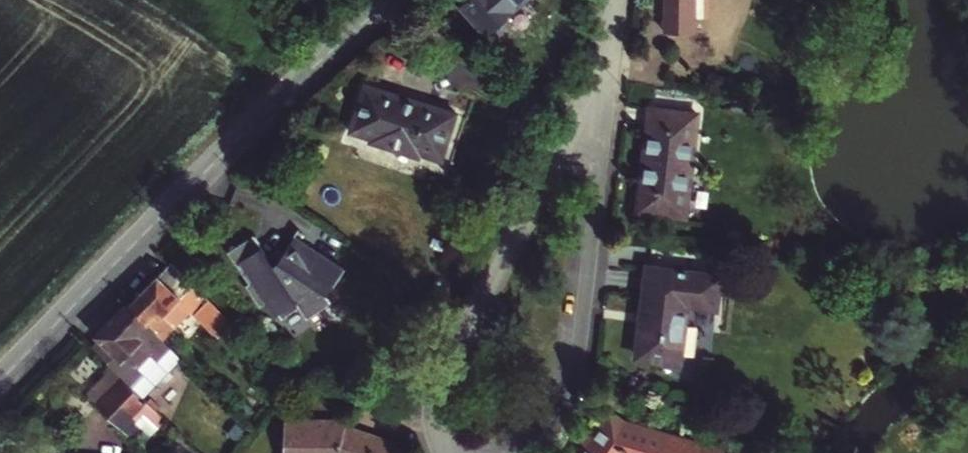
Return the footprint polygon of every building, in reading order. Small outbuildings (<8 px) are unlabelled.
[(456,9),(484,39),(527,0),(466,0),(456,9)] [(351,130),(372,137),(371,141),(418,156),(420,152),(442,159),(451,161),(465,115),(456,112),(366,84),(351,130)] [(686,217),(697,113),(650,108),(638,211),(686,217)] [(238,244),(229,250),(238,261),(239,260),(253,280),(248,283),(263,303),(273,296),(286,314),(303,301),(312,312),(335,296),(325,282),(333,276),(337,280),(349,262),(297,229),(283,251),(277,252),(271,244),(270,245),(276,253),(273,255),(256,232),(238,245),(238,244)] [(129,304),(163,338),(189,311),(192,315),(194,313),(214,332),(227,319),(208,300),(209,298),(172,261),(129,304)] [(720,276),(649,268),(642,323),(638,355),(691,360),(697,305),(717,306),(720,276)] [(93,346),(114,366),(142,394),(180,355),(163,338),(129,304),(101,334),(103,336),(93,346)] [(142,394),(114,366),(88,391),(133,437),(150,420),(159,429),(168,419),(142,394)] [(610,411),(606,417),(621,428),(664,441),(666,433),(623,420),(610,411)] [(724,450),(666,433),(664,441),(621,428),(606,417),(591,439),(586,435),(573,452),(723,452),(724,450)] [(290,421),(289,452),(393,452),(396,444),(347,426),(348,422),(290,421)]
